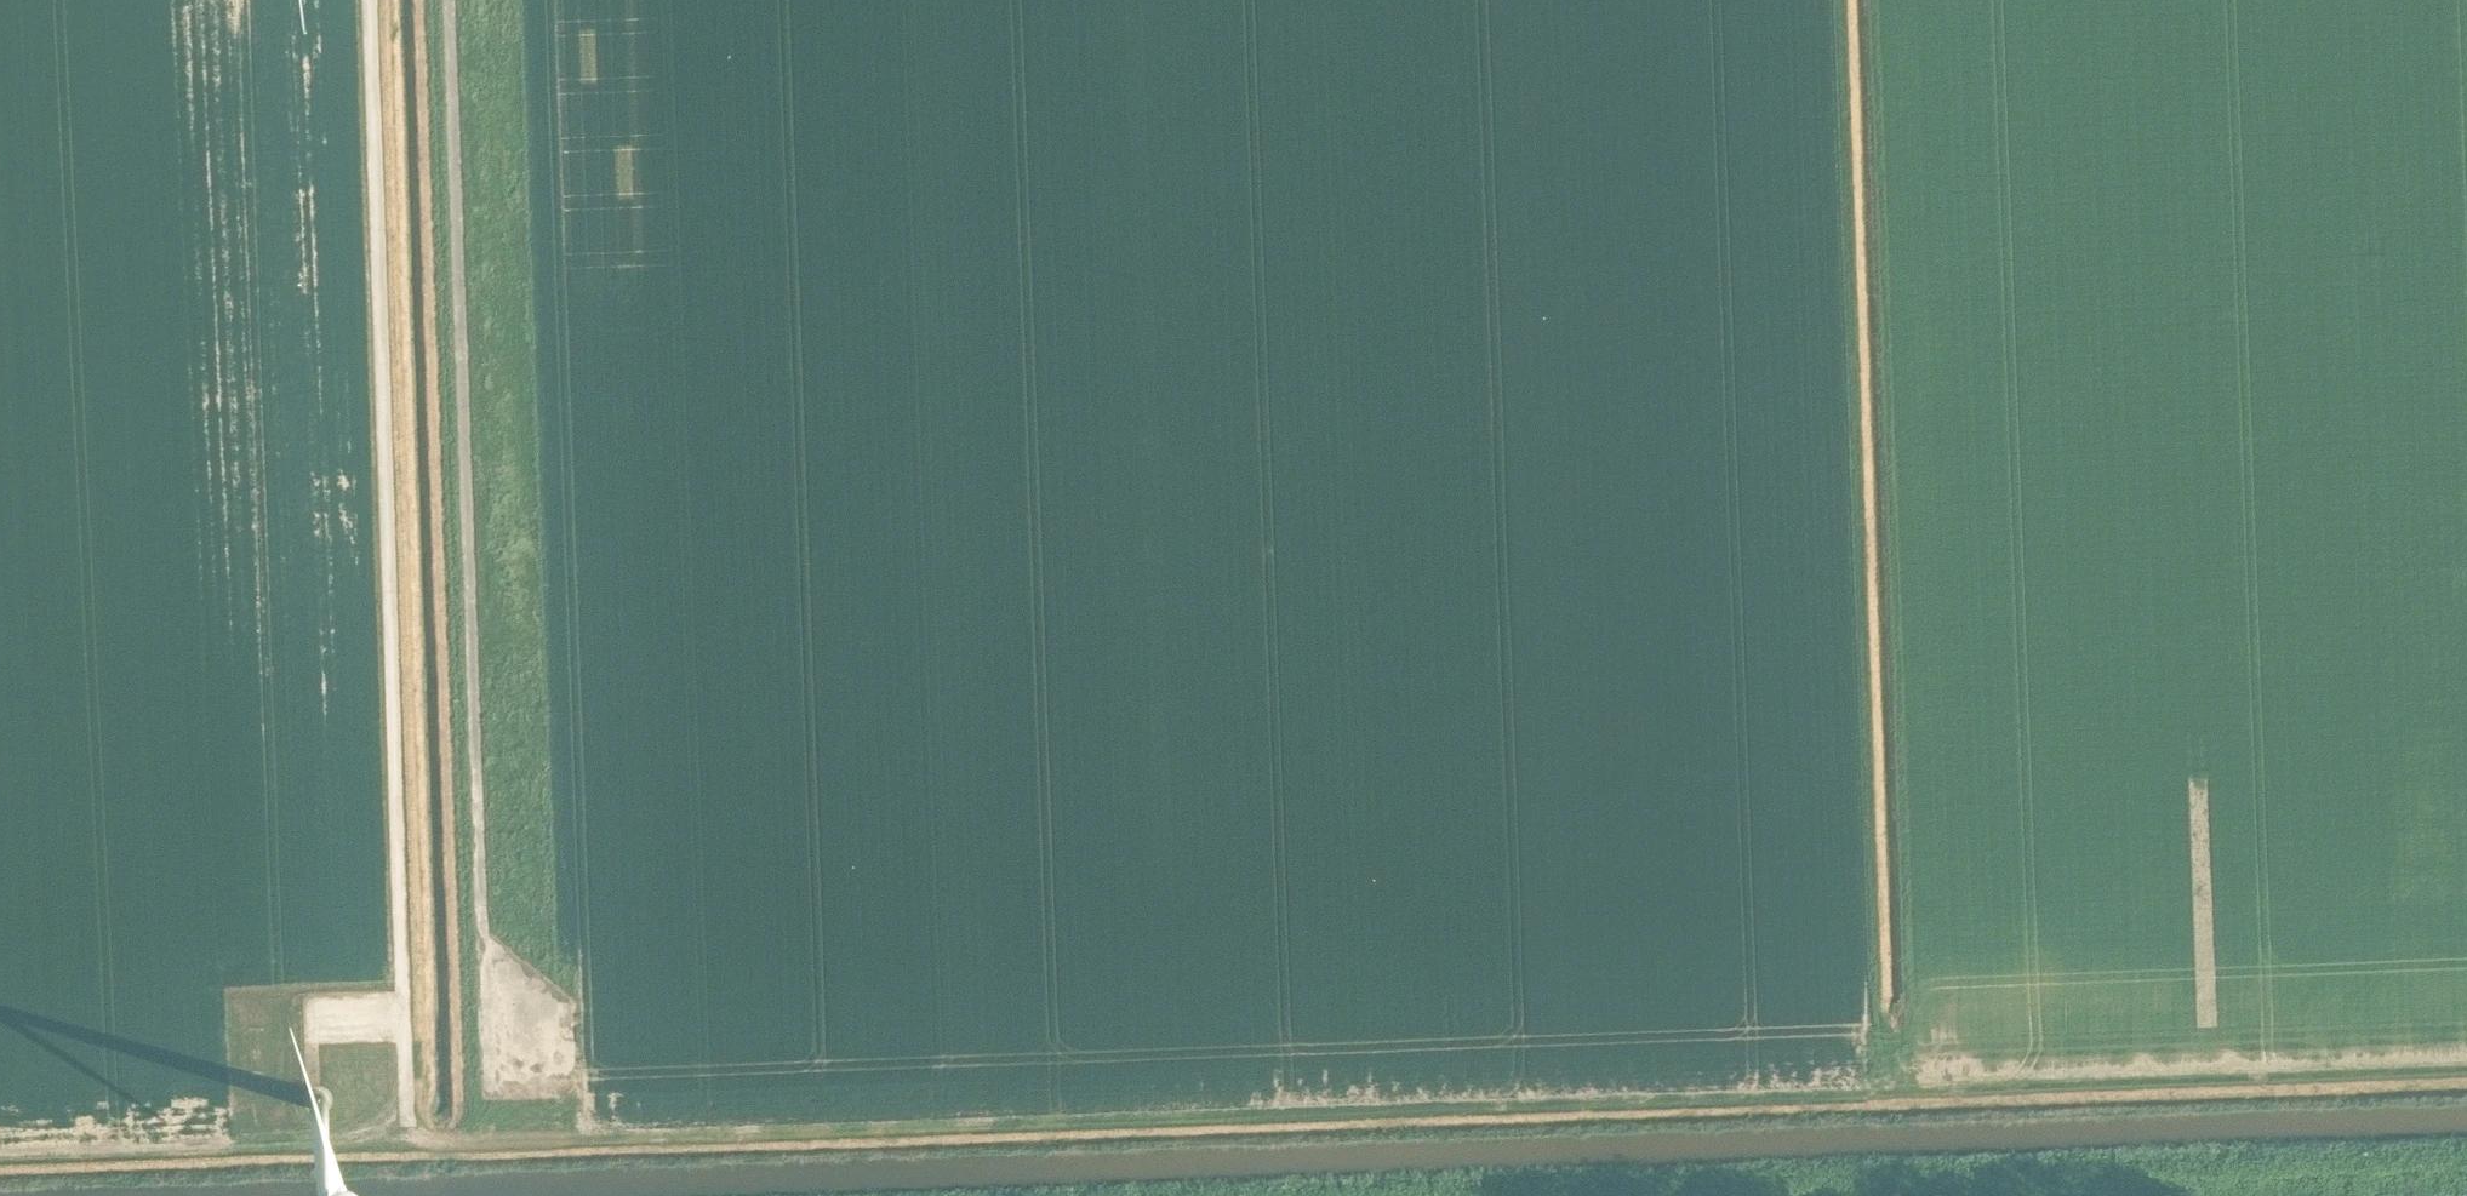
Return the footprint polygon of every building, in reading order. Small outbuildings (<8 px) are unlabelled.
[(327,1104),(326,1102),(323,1100),(321,1099),(318,1099),(315,1099),(313,1100),(311,1102),(310,1103),(309,1106),(308,1109),(309,1112),(310,1114),(311,1116),(313,1118),(315,1118),(318,1119),(321,1119),(323,1118),(326,1116),(327,1114),(328,1111),(328,1109),(328,1107),(327,1104)]
